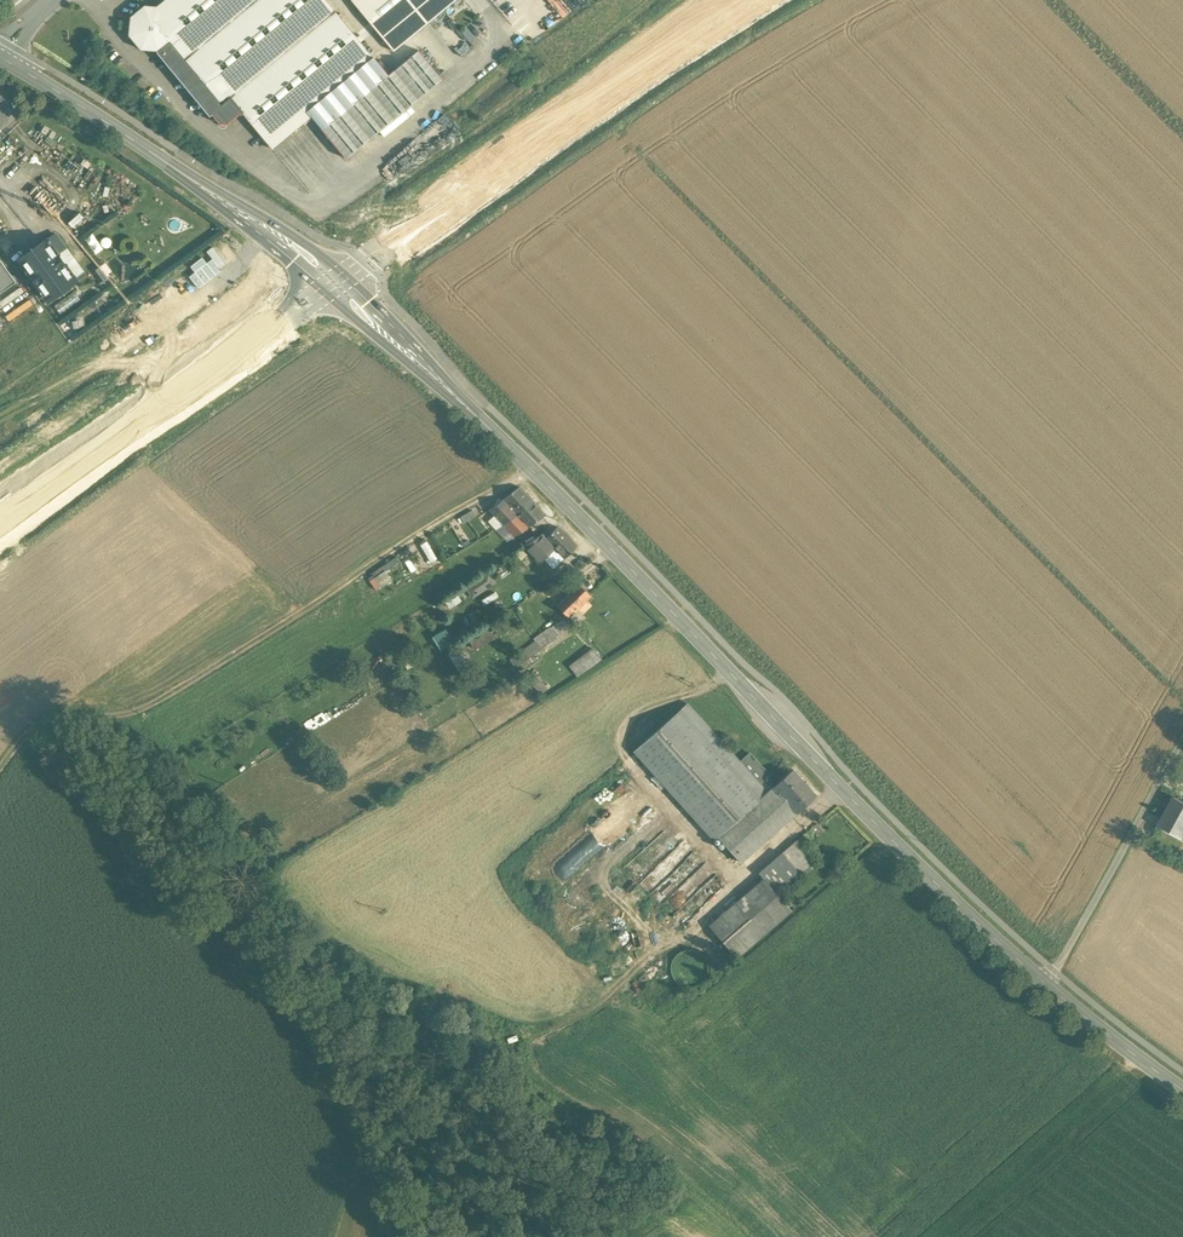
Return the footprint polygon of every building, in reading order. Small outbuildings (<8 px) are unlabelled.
[(156,7),(153,23),(169,42),(221,105),(230,98),(241,112),(272,149),(310,117),(305,111),(372,56),(326,0),(164,0),(156,7)] [(393,51),(455,0),(351,0),(393,51)] [(156,6),(144,5),(130,17),(129,35),(140,49),(157,50),(159,51),(169,42),(153,23),(156,7),(156,6)] [(221,105),(169,42),(159,51),(157,50),(157,52),(209,116),(212,114),(220,123),(221,123),(221,125),(225,126),(225,124),(226,124),(241,112),(230,98),(221,105)] [(17,256),(48,300),(79,278),(47,234),(17,256)] [(0,260),(0,293),(16,282),(0,260)] [(73,294),(54,304),(58,310),(76,301),(73,294)] [(519,486),(502,499),(489,509),(503,524),(517,515),(535,503),(519,486)] [(535,503),(517,515),(503,524),(514,536),(546,514),(535,503)] [(558,526),(546,537),(542,534),(524,545),(540,562),(544,558),(554,568),(577,546),(558,526)] [(367,575),(374,588),(390,580),(382,566),(367,575)] [(490,571),(481,576),(487,586),(496,580),(490,571)] [(481,576),(467,585),(473,595),(487,586),(481,576)] [(578,583),(562,598),(569,604),(571,602),(577,609),(590,596),(578,583)] [(569,604),(562,598),(557,604),(569,616),(577,609),(571,602),(569,604)] [(562,618),(550,626),(556,636),(563,631),(561,628),(567,624),(562,618)] [(488,626),(492,635),(502,629),(497,620),(488,626)] [(550,626),(534,637),(536,640),(541,646),(556,636),(550,626)] [(444,627),(431,634),(438,649),(452,642),(444,627)] [(479,644),(492,635),(487,628),(473,637),(479,644)] [(536,640),(510,658),(515,665),(541,647),(541,646),(536,640)] [(563,669),(571,680),(602,660),(593,647),(563,669)] [(547,686),(532,670),(526,676),(540,692),(547,686)] [(335,714),(348,706),(342,698),(330,706),(335,714)] [(740,762),(687,703),(635,751),(714,839),(717,836),(717,837),(767,792),(759,783),(769,774),(750,753),(740,762)] [(793,769),(774,786),(773,786),(796,812),(797,811),(816,795),(793,769)] [(767,792),(717,837),(741,862),(796,812),(773,786),(767,792)] [(1175,797),(1171,805),(1172,805),(1165,818),(1164,818),(1163,818),(1182,829),(1182,801),(1175,797)] [(674,823),(624,868),(640,884),(683,841),(674,823)] [(808,830),(799,838),(804,843),(813,836),(808,830)] [(815,860),(797,840),(782,853),(800,873),(815,860)] [(683,841),(640,884),(651,894),(694,852),(683,841)] [(694,852),(651,894),(661,905),(706,863),(694,852)] [(782,853),(759,873),(763,878),(764,878),(777,893),(800,873),(782,853)] [(706,863),(661,905),(672,916),(717,875),(706,863)] [(717,875),(672,916),(681,925),(684,922),(697,910),(726,883),(717,875)] [(763,878),(736,902),(764,934),(791,910),(777,893),(764,878),(763,878)] [(736,902),(709,925),(736,957),(764,934),(736,902)] [(697,910),(684,922),(690,928),(703,916),(697,910)]
